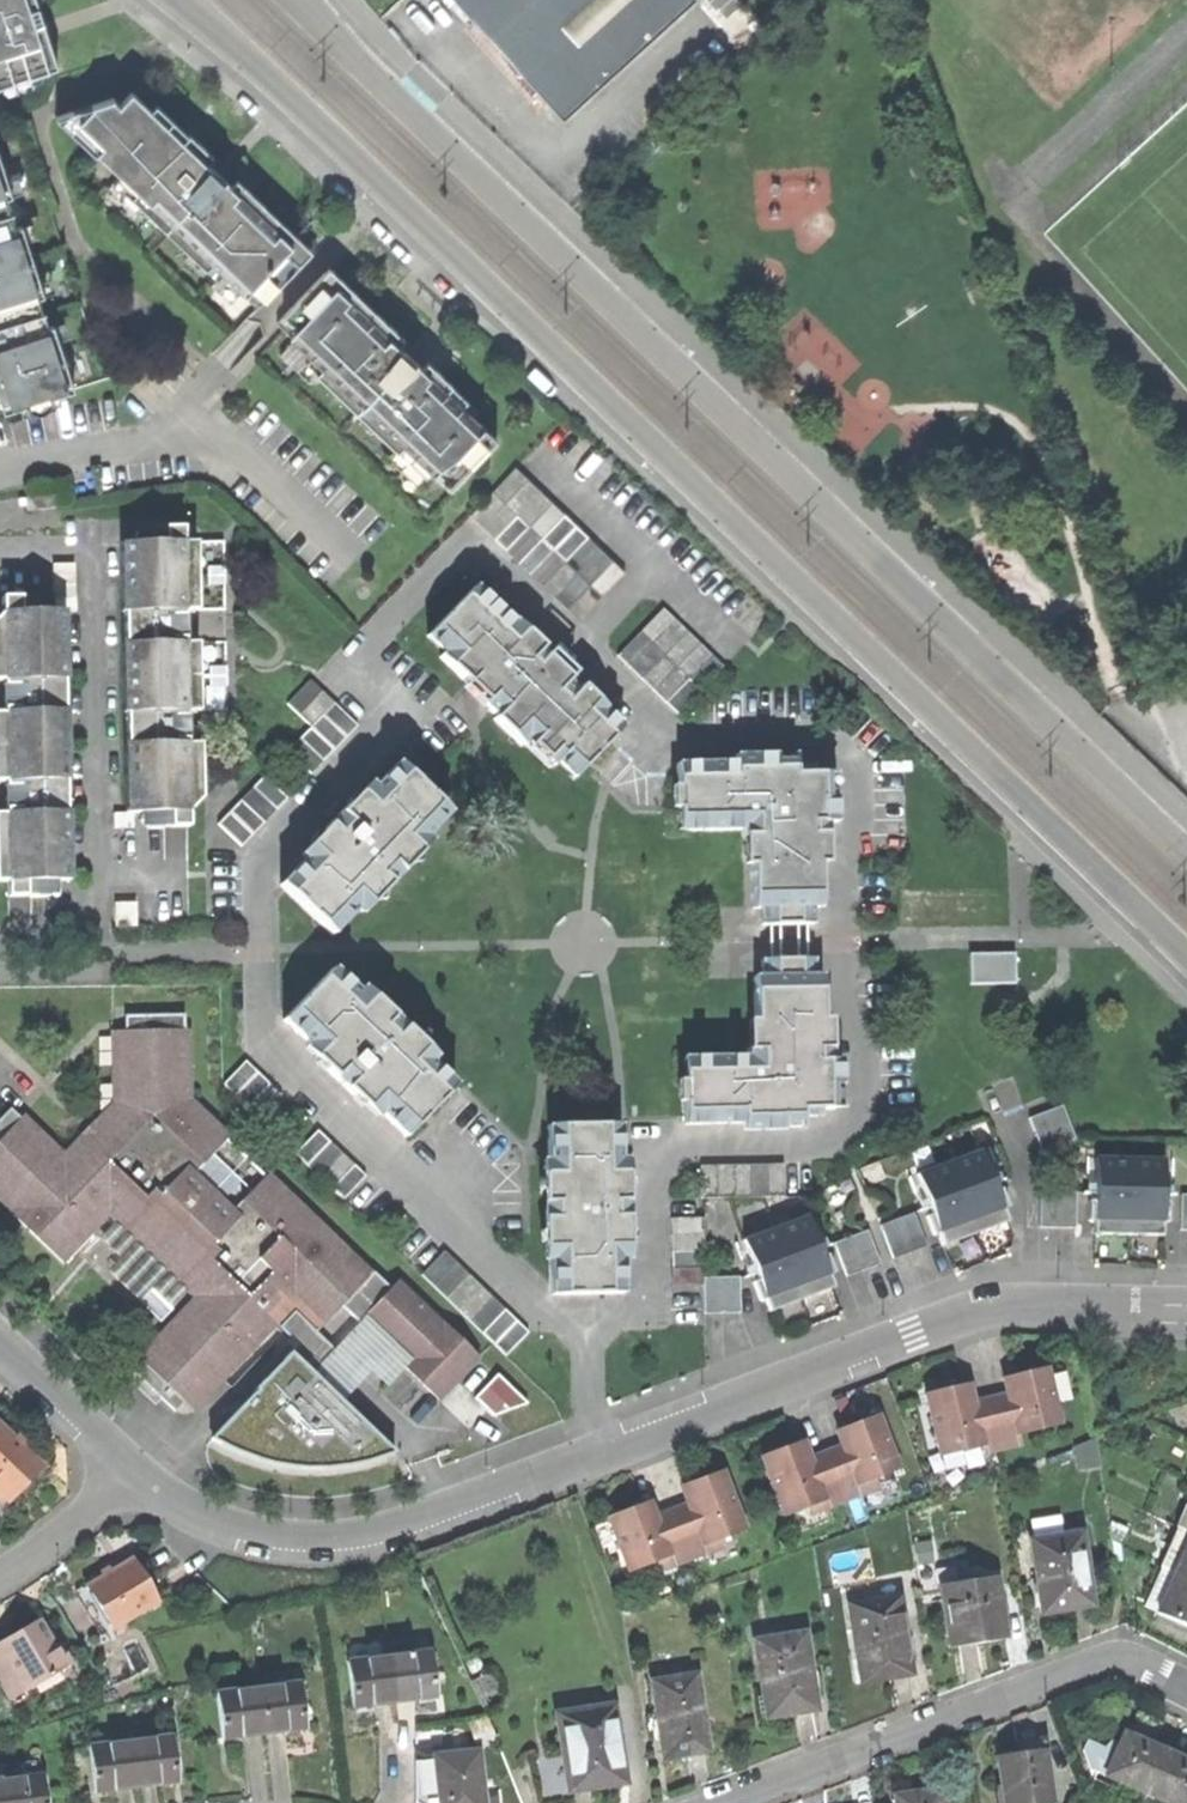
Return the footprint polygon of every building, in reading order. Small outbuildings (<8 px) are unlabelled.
[(57,65),(46,30),(38,3),(34,0),(0,0),(0,83),(57,65)] [(475,24),(494,44),(531,101),(539,94),(564,121),(696,0),(454,0),(475,24)] [(104,144),(97,151),(119,172),(129,181),(137,189),(130,196),(200,262),(206,256),(213,262),(224,273),(259,305),(311,249),(245,187),(236,196),(223,184),(226,180),(207,162),(212,156),(156,103),(150,108),(131,90),(117,104),(111,98),(92,104),(78,119),(104,144)] [(95,154),(97,151),(104,144),(78,119),(92,104),(54,115),(95,154)] [(0,128),(0,159),(32,259),(64,249),(23,121),(0,128)] [(229,171),(212,156),(207,162),(226,180),(223,184),(236,196),(245,187),(229,171)] [(0,159),(0,269),(32,259),(0,159)] [(112,180),(122,189),(129,181),(119,172),(112,180)] [(122,189),(130,196),(137,189),(129,181),(122,189)] [(94,344),(64,249),(32,259),(73,387),(121,371),(94,344)] [(207,268),(213,262),(206,256),(200,262),(207,268)] [(32,259),(0,269),(0,394),(7,391),(12,406),(73,387),(32,259)] [(218,279),(224,273),(213,262),(207,268),(218,279)] [(332,266),(279,320),(314,354),(325,365),(318,373),(397,449),(405,441),(433,468),(451,486),(497,438),(485,427),(445,389),(452,382),(437,367),(427,377),(414,365),(419,360),(412,353),(405,347),(401,351),(396,347),(405,337),(332,266)] [(306,361),(318,373),(325,365),(314,354),(306,361)] [(492,420),(452,382),(445,389),(485,427),(492,420)] [(12,406),(7,391),(0,394),(0,399),(3,409),(12,406)] [(425,476),(433,468),(405,441),(397,449),(425,476)] [(516,466),(491,491),(598,594),(622,569),(516,466)] [(575,618),(598,594),(491,491),(468,514),(575,618)] [(142,526),(142,543),(182,543),(182,527),(142,526)] [(142,543),(121,543),(121,577),(121,612),(126,612),(186,611),(197,611),(196,543),(182,543),(142,543)] [(224,567),(206,567),(206,576),(224,575),(224,567)] [(224,586),(224,575),(206,576),(206,586),(224,586)] [(473,585),(430,629),(448,647),(438,656),(483,700),(478,705),(498,724),(518,744),(524,738),(549,763),(558,755),(574,771),(617,728),(600,712),(602,709),(580,687),(572,694),(562,684),(568,678),(538,649),(542,645),(517,621),(513,625),(473,585)] [(2,595),(2,612),(44,611),(43,595),(2,595)] [(65,596),(65,611),(76,611),(76,595),(65,596)] [(88,595),(76,595),(76,611),(88,611),(88,595)] [(661,607),(638,631),(698,689),(721,666),(661,607)] [(2,680),(62,679),(66,679),(65,644),(65,611),(44,611),(2,612),(0,612),(0,680),(2,680)] [(185,617),(186,611),(126,612),(125,643),(185,644),(184,637),(164,637),(164,617),(185,617)] [(185,627),(185,617),(164,617),(164,637),(184,637),(185,627)] [(674,713),(698,689),(638,631),(614,655),(674,713)] [(198,644),(185,644),(125,643),(122,644),(122,712),(126,712),(187,712),(198,712),(198,644)] [(208,675),(227,675),(227,666),(208,667),(208,675)] [(227,685),(227,675),(208,675),(209,685),(227,685)] [(2,707),(2,711),(63,711),(62,679),(2,680),(2,685),(25,685),(25,707),(2,707)] [(357,726),(308,679),(285,703),(308,726),(286,749),(312,773),(357,726)] [(2,695),(2,707),(25,707),(25,685),(2,685),(2,695)] [(4,780),(65,779),(68,779),(67,711),(63,711),(2,711),(0,711),(0,780),(4,780)] [(187,717),(187,712),(126,712),(126,744),(187,744),(187,737),(164,737),(164,717),(187,717)] [(187,727),(187,717),(164,717),(164,737),(187,737),(187,727)] [(200,744),(187,744),(126,744),(124,744),(124,778),(124,811),(138,811),(148,811),(188,811),(200,811),(200,797),(200,744)] [(738,764),(674,765),(675,809),(684,809),(684,827),(740,827),(740,835),(749,835),(750,860),(750,905),(764,905),(764,922),(816,922),(815,906),(824,906),(823,835),(830,835),(829,820),(837,820),(837,799),(829,799),(829,772),(813,772),(813,768),(796,768),(796,762),(776,762),(776,755),(738,756),(738,764)] [(279,884),(328,932),(373,886),(377,890),(391,875),(408,858),(404,854),(445,811),(396,763),(353,807),(351,804),(321,835),(324,837),(279,884)] [(289,797),(264,772),(215,821),(240,846),(289,797)] [(4,806),(4,813),(65,812),(65,779),(4,780),(4,785),(27,785),(27,806),(4,806)] [(4,796),(4,806),(27,806),(27,785),(4,785),(4,796)] [(138,828),(138,811),(124,811),(114,811),(114,828),(123,828),(138,828)] [(188,828),(188,811),(148,811),(148,828),(188,828)] [(0,813),(0,880),(8,880),(48,879),(69,879),(69,845),(69,812),(65,812),(4,813),(0,813)] [(123,848),(123,828),(114,828),(114,848),(123,848)] [(48,896),(48,879),(8,880),(8,897),(48,896)] [(974,982),(1018,981),(1018,950),(973,951),(974,982)] [(816,961),(766,961),(767,976),(755,976),(756,1012),(756,1044),(748,1044),(748,1057),(689,1058),(689,1079),(684,1079),(685,1123),(746,1122),(746,1129),(785,1129),(785,1120),(804,1120),(804,1114),(820,1114),(820,1105),(835,1105),(835,1081),(844,1081),(843,1057),(834,1057),(834,1043),(825,1043),(824,975),(816,975),(816,961)] [(330,968),(283,1017),(332,1063),(327,1069),(357,1098),(363,1092),(406,1133),(454,1083),(408,1040),(412,1035),(395,1020),(383,1007),(377,1013),(330,968)] [(268,1173),(235,1209),(195,1172),(230,1134),(189,1096),(190,1030),(110,1031),(113,1101),(114,1118),(74,1161),(64,1152),(23,1113),(0,1138),(0,1201),(66,1262),(109,1215),(152,1255),(194,1294),(136,1356),(195,1411),(292,1306),(318,1330),(373,1270),(268,1173)] [(241,1061),(220,1083),(270,1130),(291,1107),(241,1061)] [(113,1101),(64,1152),(74,1161),(114,1118),(113,1101)] [(1063,1102),(1045,1109),(1059,1144),(1076,1137),(1063,1102)] [(1028,1115),(1041,1150),(1059,1144),(1045,1109),(1028,1115)] [(618,1124),(547,1125),(549,1189),(543,1189),(544,1211),(544,1232),(551,1232),(552,1293),(621,1292),(620,1229),(626,1229),(625,1188),(619,1189),(618,1124)] [(316,1130),(294,1153),(343,1199),(365,1176),(316,1130)] [(980,1148),(949,1160),(976,1232),(992,1226),(1008,1220),(1003,1206),(996,1188),(980,1148)] [(1129,1157),(1095,1157),(1095,1199),(1094,1220),(1094,1233),(1111,1234),(1128,1234),(1129,1157)] [(1163,1157),(1129,1157),(1128,1234),(1146,1234),(1163,1234),(1163,1220),(1163,1201),(1163,1157)] [(940,1232),(944,1244),(960,1238),(976,1232),(949,1160),(917,1172),(932,1212),(940,1232)] [(700,1165),(700,1195),(783,1196),(783,1165),(700,1165)] [(1001,1186),(996,1188),(1003,1206),(1008,1204),(1001,1186)] [(913,1211),(897,1217),(911,1251),(927,1245),(913,1211)] [(933,1234),(940,1232),(932,1212),(926,1215),(933,1234)] [(706,1215),(671,1216),(672,1267),(703,1267),(707,1267),(706,1215)] [(807,1215),(776,1227),(803,1298),(817,1293),(834,1287),(829,1274),(822,1255),(807,1215)] [(897,1217),(880,1224),(894,1258),(911,1251),(897,1217)] [(776,1227),(744,1239),(758,1278),(767,1300),(771,1311),(787,1304),(803,1298),(776,1227)] [(867,1229),(851,1235),(864,1269),(880,1262),(867,1229)] [(834,1242),(847,1275),(864,1269),(851,1235),(834,1242)] [(420,1274),(506,1354),(529,1330),(443,1250),(420,1274)] [(828,1252),(822,1255),(829,1274),(836,1272),(828,1252)] [(703,1276),(703,1267),(672,1267),(673,1284),(704,1283),(703,1276)] [(722,1275),(703,1276),(704,1283),(704,1312),(722,1311),(722,1275)] [(740,1275),(722,1275),(722,1311),(741,1311),(740,1275)] [(400,1278),(364,1315),(384,1336),(389,1331),(411,1352),(406,1357),(401,1362),(427,1388),(446,1369),(457,1380),(480,1357),(400,1278)] [(760,1302),(767,1300),(758,1278),(752,1280),(760,1302)] [(384,1336),(406,1357),(411,1352),(389,1331),(384,1336)] [(1006,1388),(1007,1392),(1016,1432),(1060,1422),(1046,1365),(1026,1370),(1010,1374),(1013,1386),(1006,1388)] [(438,1399),(457,1380),(446,1369),(427,1388),(438,1399)] [(503,1419),(525,1396),(500,1372),(478,1395),(503,1419)] [(1003,1375),(1006,1388),(1013,1386),(1010,1374),(1003,1375)] [(969,1383),(959,1385),(962,1398),(972,1396),(969,1383)] [(944,1388),(925,1393),(939,1453),(983,1443),(973,1400),(972,1396),(962,1398),(959,1385),(944,1388)] [(1007,1392),(991,1395),(1003,1447),(1019,1443),(1016,1432),(1007,1392)] [(991,1395),(973,1400),(983,1443),(985,1451),(1003,1447),(991,1395)] [(841,1441),(842,1445),(857,1483),(875,1476),(899,1468),(879,1413),(859,1421),(844,1426),(849,1438),(841,1441)] [(38,1461),(0,1424),(0,1494),(3,1497),(21,1478),(38,1461)] [(836,1429),(841,1441),(849,1438),(844,1426),(836,1429)] [(794,1444),(799,1457),(808,1453),(803,1441),(794,1444)] [(761,1456),(783,1514),(808,1505),(825,1499),(809,1457),(808,1453),(799,1457),(794,1444),(777,1450),(761,1456)] [(842,1445),(828,1450),(846,1500),(861,1495),(857,1483),(842,1445)] [(828,1450),(809,1457),(825,1499),(828,1507),(846,1500),(828,1450)] [(686,1500),(688,1503),(703,1544),(721,1537),(745,1528),(722,1469),(703,1476),(690,1481),(695,1496),(686,1500)] [(879,1488),(875,1476),(857,1483),(861,1495),(879,1488)] [(681,1485),(686,1500),(695,1496),(690,1481),(681,1485)] [(811,1513),(828,1507),(825,1499),(808,1505),(811,1513)] [(649,1500),(641,1503),(645,1515),(654,1512),(649,1500)] [(625,1509),(608,1515),(610,1519),(621,1548),(629,1570),(653,1561),(670,1554),(655,1515),(654,1512),(645,1515),(641,1503),(625,1509)] [(688,1503),(673,1509),(691,1558),(706,1552),(703,1544),(688,1503)] [(673,1509),(655,1515),(670,1554),(674,1564),(691,1558),(673,1509)] [(606,1553),(621,1548),(610,1519),(595,1524),(606,1553)] [(1161,1562),(1175,1568),(1186,1540),(1186,1527),(1178,1523),(1161,1562)] [(1029,1541),(1040,1611),(1067,1607),(1091,1603),(1080,1533),(1029,1541)] [(725,1545),(721,1537),(703,1544),(706,1552),(725,1545)] [(1175,1568),(1173,1573),(1186,1579),(1186,1540),(1175,1568)] [(674,1564),(670,1554),(653,1561),(657,1571),(674,1564)] [(87,1586),(113,1630),(158,1603),(133,1560),(108,1574),(87,1586)] [(1142,1607),(1155,1613),(1173,1573),(1175,1568),(1161,1562),(1142,1607)] [(1186,1626),(1186,1579),(1173,1573),(1155,1613),(1186,1626)] [(978,1641),(1006,1638),(997,1577),(942,1585),(950,1645),(978,1641)] [(850,1604),(860,1680),(882,1677),(910,1674),(899,1597),(850,1604)] [(24,1689),(69,1663),(56,1642),(51,1645),(44,1634),(47,1633),(38,1619),(14,1633),(0,1641),(0,1649),(24,1689)] [(755,1640),(766,1716),(789,1713),(816,1710),(806,1633),(755,1640)] [(429,1649),(388,1654),(393,1700),(413,1697),(435,1695),(429,1649)] [(347,1659),(352,1704),(370,1702),(393,1700),(388,1654),(347,1659)] [(651,1680),(662,1756),(683,1753),(707,1749),(696,1673),(651,1680)] [(298,1681),(257,1686),(263,1731),(283,1728),(303,1726),(298,1681)] [(215,1691),(220,1736),(240,1733),(263,1731),(257,1686),(215,1691)] [(559,1713),(568,1789),(597,1785),(621,1782),(617,1747),(622,1746),(617,1705),(559,1713)] [(172,1734),(130,1739),(136,1784),(155,1781),(177,1779),(172,1734)] [(1102,1776),(1144,1795),(1162,1754),(1140,1744),(1120,1735),(1102,1776)] [(87,1744),(93,1789),(113,1787),(136,1784),(130,1739),(87,1744)] [(419,1802),(440,1802),(434,1755),(443,1754),(442,1745),(416,1747),(417,1802),(419,1802)] [(996,1755),(1002,1802),(1050,1802),(1051,1802),(1045,1749),(1015,1753),(996,1755)] [(478,1750),(443,1754),(434,1755),(440,1802),(485,1802),(478,1750)] [(1162,1754),(1144,1795),(1160,1802),(1186,1802),(1186,1765),(1181,1763),(1162,1754)] [(0,1779),(34,1774),(32,1759),(0,1763),(0,1774),(0,1779)] [(0,1779),(3,1802),(46,1802),(43,1773),(34,1774),(0,1779)] [(895,1795),(896,1802),(943,1802),(941,1789),(913,1793),(895,1795)]
